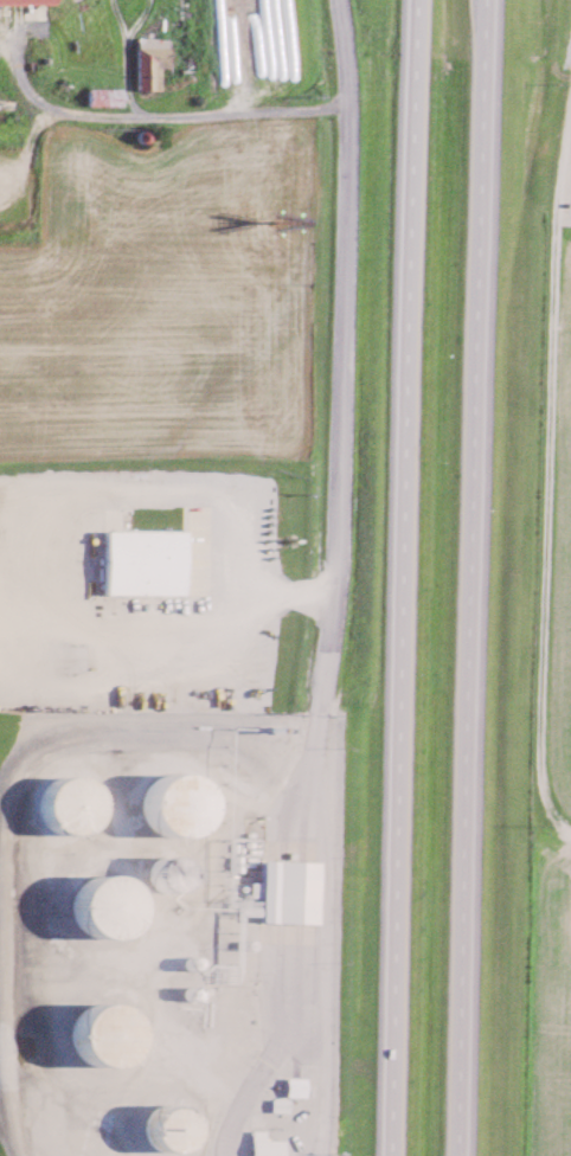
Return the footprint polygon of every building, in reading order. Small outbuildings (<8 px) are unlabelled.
[(138,89),(161,89),(160,68),(170,67),(169,37),(137,38),(138,89)] [(122,106),(123,89),(89,88),(89,105),(122,106)] [(190,530),(109,528),(107,592),(188,594),(190,530)] [(320,923),(322,860),(266,859),(265,881),(252,881),(252,896),(265,896),(264,921),(320,923)] [(309,1077),(289,1076),(288,1096),(308,1097),(309,1077)] [(290,1111),(290,1098),(275,1098),(275,1112),(290,1111)] [(286,1139),(268,1139),(268,1130),(254,1130),(254,1155),(286,1155),(286,1139)]
